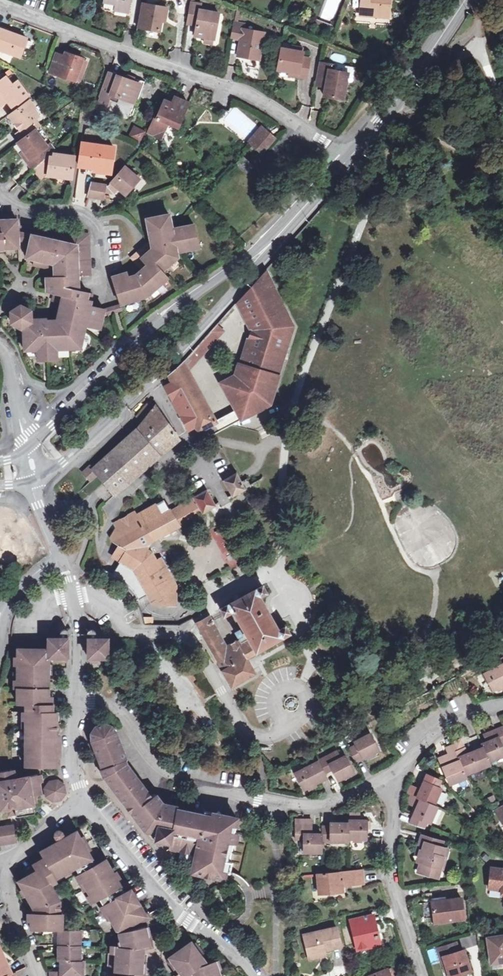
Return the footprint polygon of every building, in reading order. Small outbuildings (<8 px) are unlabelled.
[(104,3),(116,4),(115,10),(128,12),(130,0),(105,0),(104,3)] [(355,8),(363,9),(362,15),(383,17),(385,0),(356,0),(355,8)] [(204,38),(214,39),(219,14),(200,11),(201,5),(191,3),(188,19),(198,21),(197,26),(195,36),(204,38)] [(160,31),(162,20),(163,17),(166,17),(167,9),(144,4),(140,28),(160,31)] [(320,23),(307,18),(306,22),(318,27),(320,23)] [(245,25),(235,23),(232,39),(240,40),(238,55),(259,59),(263,34),(244,30),(245,25)] [(20,57),(27,37),(0,28),(0,50),(20,57)] [(278,70),(290,72),(298,73),(297,77),(306,79),(310,59),(302,58),(303,50),(292,47),(291,50),(282,48),(278,70)] [(75,81),(82,59),(66,54),(64,57),(57,54),(50,74),(58,76),(59,75),(75,81)] [(87,61),(82,59),(75,81),(80,82),(87,61)] [(327,79),(326,88),(324,97),(344,100),(349,74),(333,71),(334,66),(320,63),(318,77),(327,79)] [(112,95),(118,97),(133,103),(140,85),(127,80),(126,80),(119,77),(110,74),(97,109),(105,112),(110,100),(112,95)] [(140,85),(133,103),(136,104),(144,83),(128,77),(127,80),(140,85)] [(316,86),(326,88),(327,79),(318,77),(316,86)] [(0,82),(0,106),(8,100),(16,110),(25,103),(28,101),(31,99),(18,82),(12,86),(6,78),(0,82)] [(178,127),(188,103),(175,97),(172,104),(165,101),(158,118),(155,118),(150,131),(158,134),(161,140),(168,123),(178,127)] [(25,137),(35,130),(37,128),(33,121),(39,117),(28,101),(25,103),(16,110),(10,114),(20,129),(17,133),(22,140),(25,137)] [(128,136),(141,140),(145,129),(132,125),(128,136)] [(252,144),(265,128),(262,125),(248,141),(252,144)] [(265,128),(252,144),(256,147),(263,153),(276,137),(265,128)] [(34,171),(49,156),(45,149),(47,147),(35,130),(25,137),(22,140),(18,142),(25,152),(31,159),(28,161),(34,171)] [(79,167),(95,169),(96,165),(111,167),(114,147),(82,143),(79,167)] [(45,149),(49,156),(54,151),(50,145),(47,147),(45,149)] [(22,154),(28,161),(31,159),(25,152),(22,154)] [(58,177),(72,179),(75,156),(54,154),(53,157),(50,157),(49,156),(34,171),(39,176),(44,172),(48,172),(48,173),(48,175),(58,177)] [(253,166),(243,156),(235,165),(247,175),(250,172),(253,166)] [(110,174),(111,167),(96,165),(95,169),(95,172),(110,174)] [(92,183),(89,196),(102,199),(104,192),(113,193),(117,188),(126,195),(140,179),(124,167),(108,186),(92,183)] [(44,172),(39,176),(42,180),(48,173),(48,172),(44,172)] [(84,190),(85,176),(78,176),(76,189),(84,190)] [(72,179),(58,177),(57,183),(71,185),(72,179)] [(142,249),(137,254),(142,259),(136,263),(142,270),(135,276),(128,278),(127,273),(112,277),(120,304),(147,297),(168,278),(163,271),(178,257),(177,251),(199,247),(194,225),(173,230),(169,214),(147,219),(151,243),(143,250),(142,249)] [(0,221),(0,251),(4,251),(3,248),(19,247),(17,220),(0,221)] [(35,222),(32,235),(28,255),(35,257),(33,265),(55,270),(55,277),(78,276),(91,275),(89,234),(35,222)] [(142,259),(137,254),(132,258),(136,263),(142,259)] [(222,381),(237,409),(238,412),(248,414),(250,413),(269,404),(272,394),(283,355),(291,326),(282,309),(263,272),(237,302),(250,331),(241,364),(238,363),(235,375),(222,381)] [(50,292),(55,293),(64,295),(62,302),(57,320),(70,334),(70,346),(79,345),(82,345),(87,326),(94,327),(94,325),(101,326),(104,316),(105,310),(90,306),(93,294),(83,292),(79,291),(78,276),(55,277),(49,277),(50,291),(50,292)] [(64,295),(55,293),(53,300),(62,302),(64,295)] [(39,315),(31,316),(31,310),(22,305),(11,312),(12,323),(22,329),(24,327),(25,351),(38,351),(39,357),(58,356),(58,350),(70,349),(70,346),(70,334),(57,320),(47,320),(46,319),(39,320),(39,315)] [(111,307),(105,310),(104,316),(113,314),(111,307)] [(199,344),(185,360),(190,370),(223,333),(216,325),(199,344)] [(185,360),(169,376),(199,432),(215,423),(209,411),(211,410),(190,370),(185,360)] [(142,409),(140,411),(147,417),(154,407),(148,402),(142,409)] [(136,430),(93,469),(98,474),(115,495),(176,443),(179,438),(156,405),(154,407),(147,417),(143,422),(136,430)] [(237,409),(221,418),(230,421),(231,424),(248,414),(238,412),(237,409)] [(147,417),(140,411),(136,416),(143,422),(147,417)] [(221,418),(217,421),(221,429),(231,424),(230,421),(221,418)] [(90,481),(98,474),(93,469),(91,467),(83,473),(90,481)] [(232,495),(251,485),(248,478),(242,481),(235,469),(227,473),(229,477),(223,480),(232,495)] [(193,496),(194,498),(170,511),(164,500),(136,516),(133,512),(114,523),(116,528),(110,538),(112,542),(120,546),(116,551),(124,556),(121,561),(114,573),(106,568),(104,571),(113,576),(118,579),(122,582),(126,586),(129,590),(133,594),(136,599),(147,592),(154,604),(176,605),(176,587),(170,587),(170,577),(161,559),(156,561),(152,552),(145,549),(150,541),(178,525),(215,505),(206,490),(193,496)] [(124,556),(116,551),(113,556),(121,561),(124,556)] [(210,615),(196,622),(232,686),(256,673),(247,657),(289,633),(286,627),(279,630),(260,596),(267,592),(263,585),(220,608),(225,616),(234,611),(248,635),(228,646),(210,615)] [(18,673),(18,681),(18,704),(26,704),(27,712),(27,720),(27,729),(26,767),(57,767),(57,760),(60,760),(61,746),(57,746),(57,726),(57,713),(52,713),(53,697),(49,697),(49,657),(68,657),(68,638),(66,638),(66,636),(67,636),(69,635),(69,634),(69,633),(69,632),(69,631),(68,629),(67,628),(64,628),(63,629),(62,630),(61,631),(61,632),(61,633),(61,638),(55,638),(49,639),(49,649),(18,649),(18,673)] [(89,657),(107,657),(107,638),(95,639),(94,637),(95,636),(96,636),(96,635),(96,634),(96,633),(96,632),(96,631),(95,631),(94,630),(94,629),(92,629),(90,630),(88,632),(88,633),(88,635),(88,636),(89,637),(89,657)] [(493,662),(495,667),(484,673),(494,690),(497,688),(497,685),(502,682),(502,657),(493,662)] [(18,704),(18,712),(27,712),(26,704),(18,704)] [(170,842),(178,808),(178,806),(163,802),(156,794),(152,797),(127,764),(128,763),(116,729),(115,728),(114,726),(113,725),(111,724),(110,723),(109,723),(107,722),(106,722),(104,722),(102,723),(101,723),(97,725),(96,726),(95,728),(94,728),(93,730),(92,732),(92,735),(92,736),(92,738),(92,739),(106,774),(105,775),(119,794),(145,830),(156,833),(156,839),(170,842)] [(482,744),(488,757),(489,761),(502,755),(502,746),(501,741),(502,741),(502,726),(484,734),(487,742),(482,744)] [(373,751),(375,752),(379,750),(371,733),(355,742),(356,745),(349,749),(356,762),(367,756),(367,754),(373,751)] [(453,743),(453,745),(466,774),(490,764),(489,761),(488,757),(482,744),(473,747),(474,751),(467,754),(461,740),(453,743)] [(467,776),(466,774),(453,745),(446,748),(449,753),(451,757),(448,759),(446,754),(439,757),(450,784),(467,776)] [(319,760),(325,772),(332,768),(338,780),(355,772),(346,754),(341,757),(337,751),(319,760)] [(325,772),(319,760),(296,773),(305,789),(309,787),(309,784),(314,781),(316,783),(327,777),(325,772)] [(6,809),(11,809),(11,807),(15,806),(16,814),(17,817),(35,813),(32,795),(41,793),(38,775),(21,777),(21,779),(17,780),(15,769),(0,772),(0,810),(6,809)] [(407,793),(410,795),(433,805),(441,788),(437,786),(440,780),(426,774),(420,788),(411,785),(407,793)] [(67,782),(59,777),(50,778),(45,786),(47,795),(54,800),(63,800),(69,791),(67,782)] [(439,791),(436,801),(442,803),(445,793),(439,791)] [(433,805),(410,795),(407,803),(416,807),(409,823),(423,828),(426,821),(430,823),(437,806),(433,805)] [(11,809),(6,809),(7,816),(16,814),(15,806),(11,807),(11,809)] [(204,814),(178,808),(170,842),(169,848),(196,853),(192,872),(223,878),(225,872),(229,872),(231,862),(229,861),(233,842),(235,843),(237,832),(233,832),(237,817),(205,810),(204,814)] [(322,852),(322,841),(322,832),(312,832),(312,820),(304,819),(304,824),(296,824),(296,839),(304,839),(304,852),(322,852)] [(360,835),(362,838),(367,838),(367,819),(349,819),(349,822),(349,838),(352,838),(355,835),(360,835)] [(349,838),(349,822),(330,822),(330,825),(322,825),(322,832),(322,841),(349,841),(349,838)] [(60,929),(61,929),(62,913),(59,913),(59,900),(50,884),(57,880),(55,877),(75,866),(82,880),(90,894),(94,900),(98,897),(105,910),(110,917),(117,930),(132,922),(134,928),(144,926),(148,925),(157,923),(163,920),(157,909),(149,913),(145,915),(141,907),(130,889),(128,890),(126,887),(120,877),(118,878),(116,879),(104,858),(99,849),(88,829),(89,829),(86,823),(81,826),(81,828),(62,839),(60,840),(41,850),(44,857),(33,864),(34,866),(36,870),(30,873),(18,880),(32,906),(32,913),(31,913),(31,929),(58,929),(60,929)] [(0,829),(0,845),(17,842),(16,831),(19,831),(18,826),(0,829)] [(434,837),(432,843),(445,847),(447,840),(434,837)] [(437,867),(441,868),(445,857),(442,856),(445,847),(432,843),(420,840),(418,849),(420,850),(417,858),(420,859),(417,872),(434,876),(437,867)] [(103,847),(99,849),(104,858),(108,856),(103,847)] [(491,867),(490,886),(501,888),(502,888),(502,869),(491,867)] [(319,893),(339,891),(338,881),(340,881),(339,877),(345,877),(345,884),(364,883),(363,869),(349,870),(321,873),(317,874),(319,893)] [(87,896),(90,894),(82,880),(79,882),(87,896)] [(432,901),(435,922),(464,918),(462,897),(446,899),(432,901)] [(374,934),(370,914),(350,919),(357,949),(380,943),(378,933),(374,934)] [(109,953),(108,975),(145,975),(146,963),(142,963),(142,954),(141,949),(140,945),(148,943),(146,935),(144,926),(134,928),(118,931),(123,948),(117,948),(117,950),(117,951),(116,952),(115,953),(113,953),(112,953),(109,953)] [(308,955),(325,950),(341,946),(336,927),(303,934),(308,955)] [(58,929),(58,945),(80,945),(80,938),(82,938),(83,929),(61,929),(60,929),(58,929)] [(150,934),(146,935),(148,943),(140,945),(141,949),(153,947),(150,934)] [(502,961),(502,935),(488,938),(492,962),(502,961)] [(217,968),(214,969),(210,961),(207,962),(203,953),(201,955),(193,944),(191,941),(189,942),(187,938),(180,944),(182,947),(179,949),(171,955),(169,956),(180,972),(174,975),(175,975),(186,975),(188,974),(191,973),(192,975),(220,975),(217,968)] [(195,942),(193,944),(201,955),(203,953),(195,942)] [(443,957),(450,975),(452,975),(470,970),(464,949),(459,951),(457,942),(438,948),(441,957),(443,957)] [(61,961),(80,960),(82,960),(82,953),(80,953),(80,945),(58,945),(58,961),(61,961)] [(169,951),(171,955),(179,949),(177,946),(169,951)] [(326,955),(325,950),(308,955),(309,959),(326,955)] [(5,958),(0,960),(0,975),(5,975),(7,975),(12,973),(5,958)] [(82,969),(84,968),(84,960),(82,960),(80,960),(61,961),(60,971),(50,971),(50,975),(82,975),(82,969)]
